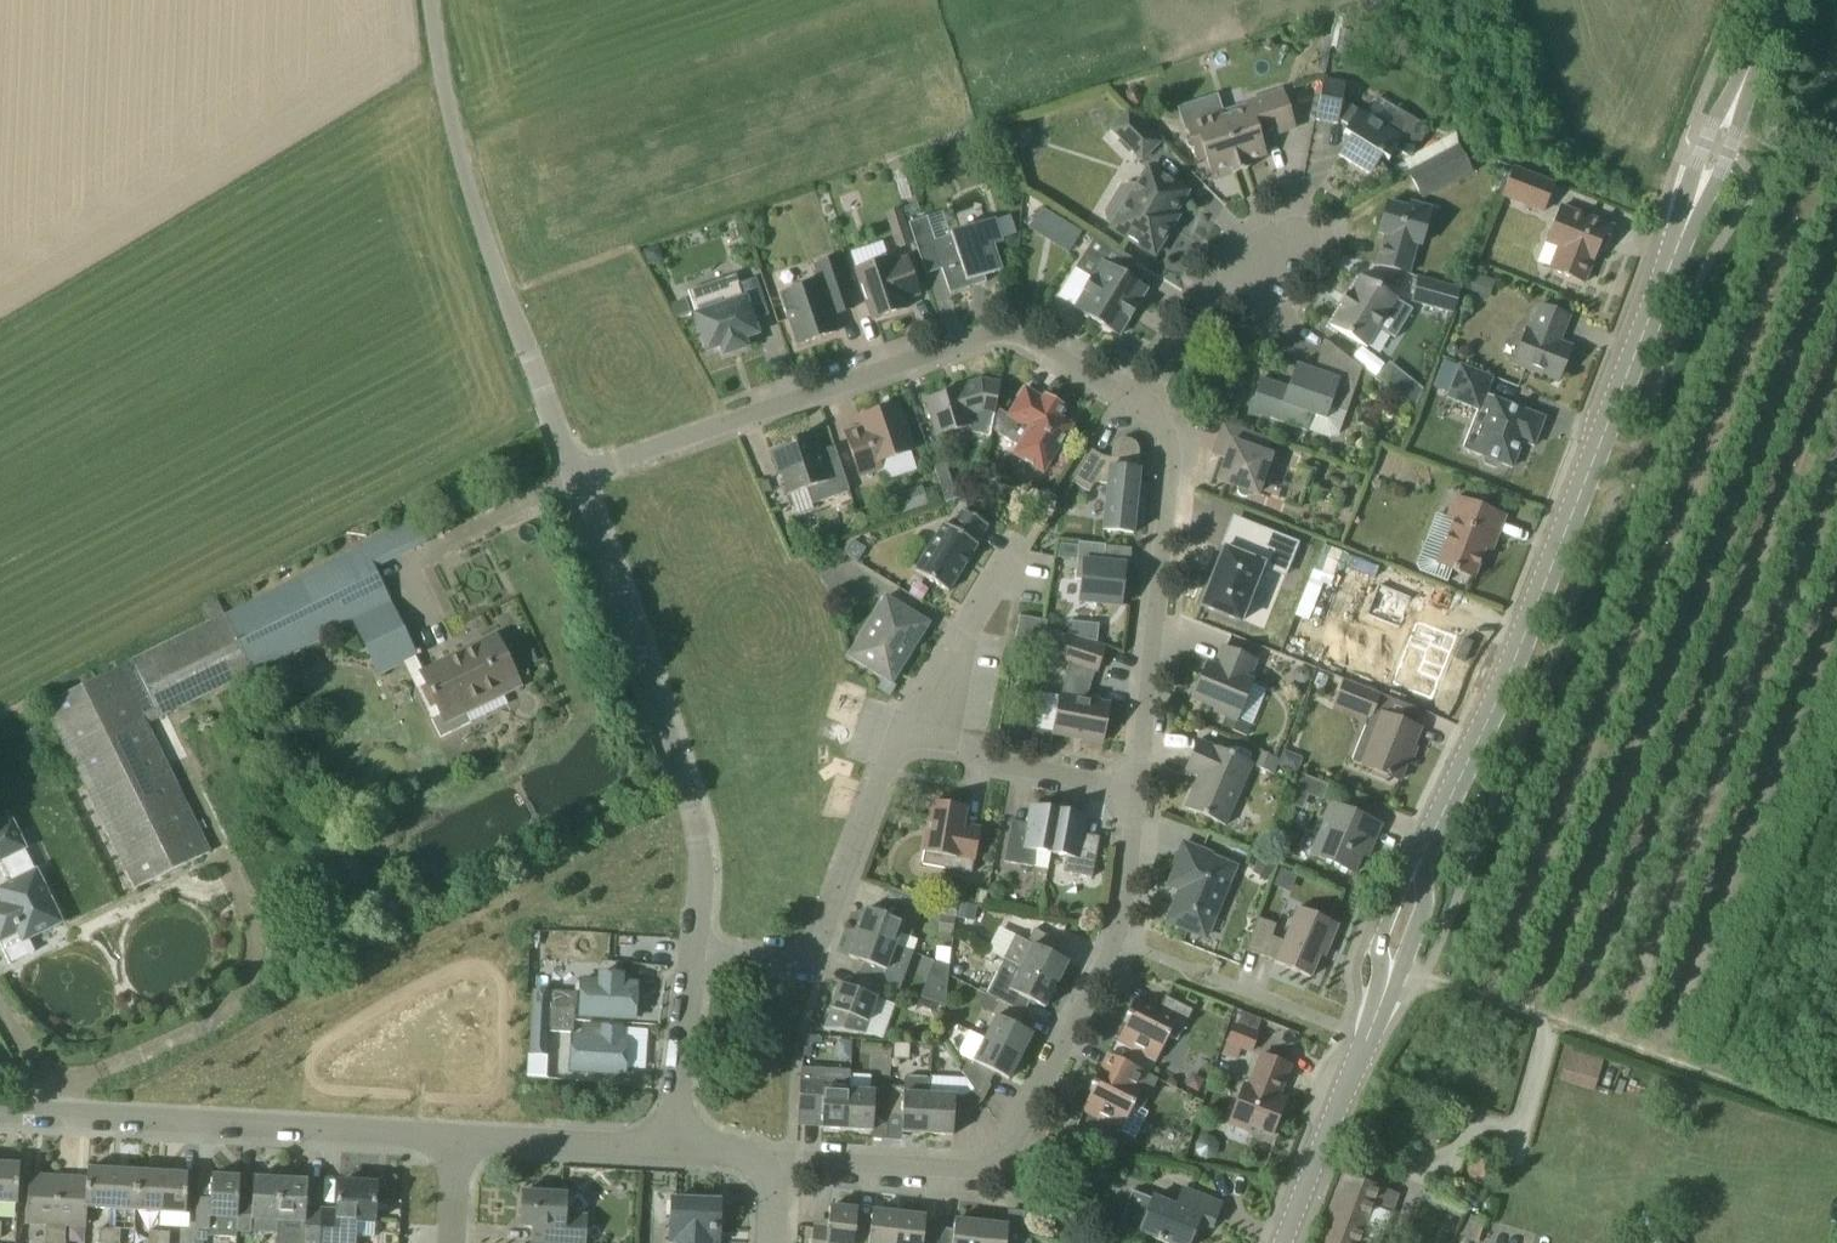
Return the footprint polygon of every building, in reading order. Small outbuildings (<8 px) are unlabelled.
[(1366,116),(1358,111),(1342,101),(1346,83),(1323,79),(1315,120),(1338,124),(1339,120),(1348,126),(1344,134),(1350,138),(1339,155),(1371,175),(1382,157),(1389,161),(1396,149),(1411,158),(1429,129),(1397,109),(1388,124),(1369,112),(1366,116)] [(1191,148),(1194,148),(1198,160),(1206,157),(1212,173),(1231,167),(1234,174),(1247,169),(1245,162),(1265,156),(1259,140),(1294,128),(1282,91),(1246,103),(1248,110),(1222,119),(1189,130),(1188,130),(1189,135),(1187,136),(1185,139),(1188,147),(1191,148)] [(1142,159),(1159,143),(1128,112),(1111,129),(1142,159)] [(1458,145),(1457,145),(1407,173),(1422,200),(1473,172),(1458,145)] [(1188,191),(1149,167),(1136,187),(1132,185),(1121,186),(1115,196),(1121,212),(1111,229),(1154,255),(1178,217),(1174,214),(1188,191)] [(1542,212),(1554,184),(1513,168),(1502,196),(1542,212)] [(1421,248),(1433,208),(1409,201),(1407,208),(1387,203),(1378,233),(1386,235),(1377,265),(1410,274),(1417,247),(1421,248)] [(1604,250),(1614,227),(1561,206),(1547,243),(1559,247),(1550,270),(1584,283),(1598,248),(1604,250)] [(1040,208),(1033,219),(1073,243),(1080,232),(1040,208)] [(897,249),(911,244),(899,209),(885,214),(897,249)] [(1012,214),(996,220),(1002,238),(1019,233),(1012,214)] [(935,240),(927,217),(909,223),(926,275),(942,269),(950,294),(987,282),(985,276),(1003,270),(994,245),(1004,242),(1002,238),(996,220),(996,218),(950,234),(951,235),(935,240)] [(1131,320),(1139,307),(1137,306),(1147,290),(1127,277),(1136,261),(1095,236),(1085,254),(1100,263),(1091,278),(1083,291),(1084,292),(1075,308),(1119,336),(1129,319),(1131,320)] [(799,345),(837,332),(832,316),(853,308),(836,257),(813,265),(818,282),(782,294),(799,345)] [(919,295),(907,258),(891,263),(890,258),(855,270),(872,320),(898,311),(895,302),(919,295)] [(1475,273),(1467,292),(1481,298),(1489,278),(1475,273)] [(696,316),(708,351),(722,346),(725,355),(747,347),(745,338),(758,334),(753,320),(770,314),(757,278),(738,284),(735,275),(689,291),(697,315),(696,316)] [(1397,298),(1361,276),(1349,295),(1347,293),(1340,306),(1342,307),(1330,325),(1367,348),(1397,298)] [(1453,314),(1460,290),(1417,278),(1411,302),(1453,314)] [(686,299),(671,304),(676,319),(691,314),(686,299)] [(1563,335),(1570,316),(1540,305),(1530,330),(1527,328),(1513,364),(1558,382),(1572,346),(1555,339),(1558,333),(1563,335)] [(1347,413),(1362,368),(1325,340),(1314,371),(1296,365),(1288,388),(1261,379),(1249,411),(1307,431),(1312,415),(1325,420),(1330,407),(1347,413)] [(1533,446),(1544,418),(1485,395),(1492,378),(1460,365),(1447,397),(1478,409),(1462,448),(1484,457),(1483,458),(1485,464),(1496,468),(1501,464),(1501,463),(1512,467),(1522,441),(1533,446)] [(1406,378),(1394,393),(1414,408),(1421,390),(1406,378)] [(991,433),(995,413),(1000,383),(981,380),(958,386),(960,391),(926,401),(936,436),(971,425),(972,430),(991,433)] [(1042,399),(1026,389),(1009,416),(1030,429),(1014,455),(1043,472),(1058,446),(1071,426),(1059,418),(1066,407),(1045,394),(1042,399)] [(860,475),(881,468),(879,462),(913,451),(905,426),(907,423),(904,415),(900,413),(897,405),(870,414),(873,423),(846,433),(860,475)] [(1257,494),(1270,456),(1267,455),(1272,441),(1223,424),(1217,443),(1231,448),(1219,481),(1257,494)] [(819,451),(814,433),(791,440),(793,444),(771,452),(779,477),(783,475),(789,495),(807,489),(812,504),(850,491),(835,446),(819,451)] [(1139,462),(1139,453),(1138,446),(1134,441),(1127,439),(1121,440),(1116,444),(1113,451),(1113,458),(1103,457),(1091,449),(1072,481),(1089,492),(1095,482),(1107,484),(1102,530),(1134,533),(1140,470),(1135,470),(1136,462),(1138,462),(1139,462)] [(955,486),(953,485),(946,463),(935,466),(947,503),(966,495),(962,484),(955,486)] [(767,480),(759,483),(764,494),(771,491),(767,480)] [(921,485),(899,492),(906,512),(928,505),(921,485)] [(1491,551),(1505,516),(1455,497),(1447,518),(1452,520),(1442,545),(1427,539),(1417,565),(1419,572),(1447,582),(1452,570),(1473,578),(1485,548),(1491,551)] [(977,543),(988,524),(964,509),(952,527),(945,523),(916,570),(948,591),(978,544),(977,543)] [(417,656),(373,568),(427,541),(417,521),(363,547),(225,615),(217,599),(203,605),(211,622),(118,668),(145,723),(353,620),(379,674),(417,656)] [(1292,576),(1304,544),(1258,526),(1246,557),(1227,550),(1219,569),(1217,568),(1209,588),(1211,589),(1204,608),(1243,624),(1266,566),(1292,576)] [(857,562),(865,548),(852,540),(844,553),(857,562)] [(1121,605),(1125,565),(1104,562),(1106,545),(1079,542),(1075,579),(1081,580),(1079,601),(1121,605)] [(1378,583),(1366,615),(1400,628),(1412,597),(1378,583)] [(892,683),(929,623),(886,597),(849,656),(892,683)] [(1416,620),(1391,683),(1432,699),(1457,636),(1416,620)] [(1069,621),(1068,634),(1097,642),(1098,624),(1069,621)] [(1097,671),(1104,648),(1067,636),(1060,659),(1069,662),(1061,696),(1059,695),(1052,732),(1103,742),(1104,733),(1107,733),(1111,731),(1113,718),(1110,714),(1108,713),(1110,704),(1086,700),(1095,670),(1097,671)] [(465,713),(499,696),(521,686),(497,638),(422,675),(441,714),(432,718),(440,736),(470,721),(465,713)] [(1248,679),(1256,660),(1222,646),(1211,674),(1204,671),(1192,699),(1215,708),(1214,712),(1236,721),(1237,719),(1251,684),(1253,681),(1248,679)] [(1013,648),(1010,669),(1020,671),(1024,650),(1013,648)] [(137,888),(209,852),(145,723),(118,668),(46,703),(137,888)] [(1399,780),(1420,728),(1371,709),(1377,695),(1342,681),(1333,705),(1368,719),(1352,760),(1361,764),(1361,765),(1375,770),(1373,773),(1385,778),(1386,775),(1399,780)] [(221,747),(248,732),(238,712),(210,727),(221,747)] [(1031,736),(1030,743),(1048,746),(1049,739),(1031,736)] [(1225,826),(1252,763),(1198,740),(1184,771),(1202,778),(1198,788),(1194,786),(1185,808),(1225,826)] [(1273,774),(1280,759),(1263,752),(1256,766),(1273,774)] [(1305,776),(1300,791),(1323,801),(1330,786),(1305,776)] [(971,873),(979,829),(962,826),(963,817),(957,816),(958,807),(933,803),(924,851),(950,856),(948,868),(971,873)] [(1372,844),(1381,824),(1333,803),(1311,855),(1354,873),(1367,842),(1372,844)] [(1051,853),(1059,810),(1031,805),(1025,833),(1011,831),(1013,821),(1011,821),(1004,861),(1033,867),(1036,850),(1051,853)] [(1096,846),(1082,843),(1087,815),(1059,810),(1051,853),(1066,856),(1063,872),(1092,877),(1099,837),(1098,836),(1096,846)] [(25,850),(28,849),(13,818),(0,824),(0,862),(25,850)] [(1205,937),(1234,867),(1212,858),(1213,855),(1183,842),(1174,866),(1177,867),(1170,884),(1183,889),(1179,899),(1177,899),(1168,921),(1205,937)] [(1262,857),(1254,868),(1267,877),(1275,866),(1262,857)] [(34,869),(0,886),(0,899),(2,903),(0,904),(0,945),(9,964),(35,952),(29,939),(63,922),(36,868),(34,869)] [(911,937),(920,912),(887,900),(882,914),(867,908),(858,932),(895,946),(900,933),(911,937)] [(959,901),(956,917),(974,920),(977,904),(959,901)] [(1330,945),(1338,924),(1298,907),(1284,941),(1272,936),(1276,924),(1258,917),(1246,950),(1265,956),(1275,960),(1275,962),(1310,977),(1325,943),(1330,945)] [(952,934),(955,916),(940,914),(938,932),(952,934)] [(1054,954),(1060,941),(1034,928),(1027,942),(1014,935),(1003,958),(1004,958),(1056,985),(1068,961),(1054,954)] [(899,990),(913,952),(895,946),(858,932),(849,956),(864,962),(859,975),(887,985),(899,990)] [(965,965),(973,946),(957,940),(950,959),(965,965)] [(921,991),(939,998),(952,963),(933,957),(921,991)] [(986,994),(998,1000),(1024,1013),(1031,1001),(1045,1008),(1056,985),(1004,958),(998,970),(986,994)] [(581,978),(579,1008),(579,1016),(635,1019),(637,983),(622,982),(622,974),(597,973),(597,979),(581,978)] [(899,990),(887,985),(859,975),(854,989),(839,983),(830,1008),(832,1009),(824,1030),(863,1033),(876,997),(882,999),(887,986),(899,990)] [(531,1023),(550,1024),(552,990),(536,990),(533,989),(531,1023)] [(1177,1040),(1193,1010),(1165,996),(1158,1010),(1134,998),(1126,1015),(1129,1017),(1117,1041),(1156,1061),(1169,1036),(1177,1040)] [(1020,1056),(1032,1033),(1018,1026),(1024,1013),(998,1000),(991,1013),(997,1016),(985,1038),(1020,1056)] [(1243,1012),(1238,1025),(1256,1032),(1261,1020),(1243,1012)] [(550,1024),(531,1023),(530,1054),(533,1054),(548,1055),(550,1024)] [(1251,1051),(1258,1033),(1256,1032),(1238,1025),(1235,1024),(1228,1042),(1242,1048),(1251,1051)] [(627,1039),(577,1036),(575,1070),(625,1073),(627,1039)] [(807,1036),(803,1056),(811,1056),(811,1046),(814,1042),(822,1043),(822,1036),(807,1036)] [(1009,1079),(1020,1056),(985,1038),(974,1061),(969,1058),(962,1072),(967,1079),(974,1090),(982,1102),(991,1085),(989,1084),(995,1072),(1009,1079)] [(1568,1050),(1559,1080),(1593,1091),(1603,1062),(1568,1050)] [(1158,1078),(1109,1053),(1101,1069),(1099,1068),(1091,1084),(1094,1086),(1082,1111),(1121,1130),(1134,1137),(1147,1111),(1143,1109),(1158,1078)] [(1278,1097),(1291,1066),(1261,1054),(1248,1086),(1244,1084),(1229,1123),(1249,1130),(1251,1126),(1272,1134),(1285,1100),(1278,1097)] [(847,1129),(849,1090),(849,1074),(850,1070),(801,1067),(799,1109),(822,1111),(821,1128),(847,1129)] [(929,1094),(929,1081),(905,1079),(904,1087),(890,1086),(888,1115),(902,1116),(902,1132),(927,1133),(929,1094)] [(874,1091),(870,1091),(849,1090),(847,1129),(873,1130),(874,1115),(888,1115),(890,1086),(875,1085),(874,1091)] [(982,1102),(974,1090),(964,1096),(929,1094),(927,1133),(953,1135),(954,1110),(969,1111),(982,1102)] [(1086,1143),(1087,1135),(1070,1126),(1064,1139),(1086,1143)] [(1488,1184),(1499,1154),(1477,1146),(1466,1176),(1488,1184)] [(20,1164),(0,1163),(0,1203),(18,1204),(20,1164)] [(86,1178),(85,1208),(110,1209),(113,1169),(88,1168),(87,1178),(86,1178)] [(113,1169),(110,1209),(135,1210),(137,1170),(113,1169)] [(159,1212),(161,1172),(137,1170),(135,1210),(159,1212)] [(186,1213),(188,1174),(161,1172),(159,1212),(158,1231),(160,1231),(169,1232),(184,1233),(186,1213)] [(27,1224),(46,1225),(55,1225),(57,1176),(29,1174),(27,1224)] [(1399,1194),(1345,1174),(1319,1242),(1380,1242),(1399,1194)] [(195,1229),(207,1229),(208,1229),(208,1234),(237,1236),(237,1231),(236,1231),(237,1219),(238,1219),(239,1200),(240,1177),(212,1175),(211,1199),(197,1198),(195,1229)] [(57,1176),(55,1225),(84,1227),(85,1208),(86,1178),(57,1176)] [(278,1221),(281,1179),(254,1177),(253,1201),(239,1200),(238,1219),(237,1219),(236,1231),(237,1231),(251,1232),(252,1220),(278,1221)] [(321,1210),(307,1209),(308,1180),(281,1179),(278,1221),(304,1223),(304,1242),(319,1242),(321,1210)] [(377,1184),(339,1182),(337,1211),(321,1210),(319,1242),(354,1242),(355,1235),(374,1237),(375,1222),(377,1184)] [(1461,1217),(1467,1198),(1426,1184),(1419,1202),(1461,1217)] [(1221,1202),(1184,1188),(1177,1206),(1154,1196),(1148,1211),(1134,1206),(1125,1226),(1139,1232),(1166,1242),(1189,1242),(1197,1223),(1211,1228),(1221,1202)] [(586,1216),(565,1215),(566,1194),(522,1192),(520,1226),(533,1227),(533,1242),(584,1242),(586,1216)] [(672,1199),(670,1241),(677,1242),(676,1242),(718,1242),(718,1239),(719,1230),(720,1201),(672,1199)] [(857,1216),(858,1209),(830,1206),(828,1229),(813,1227),(811,1242),(854,1242),(857,1216)] [(899,1213),(872,1210),(870,1227),(857,1225),(858,1216),(857,1216),(854,1242),(895,1242),(899,1213)] [(938,1233),(924,1231),(926,1216),(899,1213),(895,1242),(937,1242),(938,1233)] [(1477,1242),(1485,1219),(1466,1213),(1458,1236),(1477,1242)] [(981,1222),(955,1219),(953,1235),(939,1233),(940,1227),(939,1227),(938,1233),(937,1242),(979,1242),(981,1222)] [(1020,1242),(1007,1241),(1008,1225),(981,1222),(979,1242),(1020,1242)] [(110,1228),(106,1228),(100,1228),(99,1242),(110,1242),(110,1228)] [(110,1242),(120,1242),(120,1229),(110,1228),(110,1242)] [(194,1242),(203,1242),(208,1242),(208,1234),(208,1229),(207,1229),(195,1229),(194,1242)] [(160,1231),(158,1231),(149,1231),(148,1242),(160,1242),(160,1231)] [(169,1232),(160,1231),(160,1242),(169,1242),(169,1232)]
